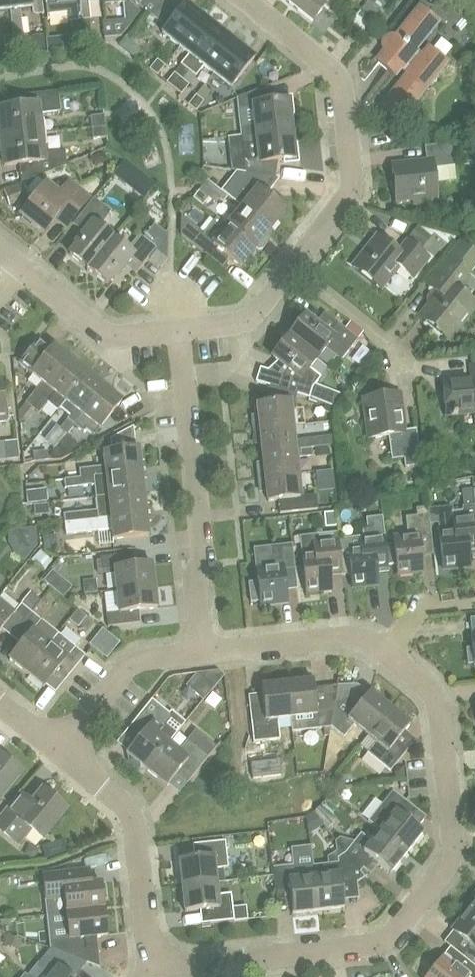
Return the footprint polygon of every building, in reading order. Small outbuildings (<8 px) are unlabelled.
[(10,9),(10,0),(0,0),(0,10),(10,9)] [(13,36),(15,48),(24,47),(23,35),(20,8),(32,7),(33,14),(36,16),(43,15),(41,0),(10,0),(10,9),(13,36)] [(79,0),(47,0),(47,6),(48,16),(67,14),(68,23),(81,21),(79,2),(79,0)] [(79,2),(81,21),(91,20),(89,1),(98,0),(79,0),(79,2)] [(162,0),(147,0),(141,8),(150,15),(162,0)] [(177,1),(176,0),(162,0),(150,15),(159,23),(177,1)] [(319,0),(285,0),(312,21),(325,5),(319,0)] [(380,10),(384,4),(379,0),(368,0),(380,10)] [(180,46),(203,17),(185,3),(162,32),(180,46)] [(418,43),(435,22),(420,10),(396,39),(394,39),(391,38),(389,38),(387,40),(386,42),(386,45),(386,47),(387,51),(381,59),(406,79),(385,105),(401,118),(444,64),(426,49),(422,54),(417,51),(421,46),(418,43)] [(356,16),(368,25),(372,20),(360,11),(356,16)] [(188,70),(219,30),(203,17),(180,46),(189,54),(181,64),(188,70)] [(126,31),(135,19),(135,18),(112,21),(103,22),(104,38),(122,36),(126,31)] [(213,73),(236,44),(219,30),(188,70),(196,76),(204,66),(213,73)] [(92,31),(82,32),(83,45),(90,44),(93,44),(92,31)] [(359,45),(365,37),(357,31),(351,39),(359,45)] [(74,46),(83,45),(82,32),(73,33),(74,46)] [(6,49),(15,48),(13,36),(4,37),(6,49)] [(126,37),(120,45),(131,54),(137,46),(126,37)] [(30,39),(32,54),(43,53),(41,38),(30,39)] [(231,87),(254,58),(236,44),(213,73),(231,87)] [(158,75),(165,66),(158,59),(150,69),(158,75)] [(174,89),(182,79),(175,73),(167,83),(174,89)] [(182,94),(189,85),(182,79),(174,89),(182,94)] [(272,103),(265,87),(237,98),(238,109),(254,107),(256,124),(240,126),(241,137),(291,130),(288,101),(272,103)] [(41,133),(39,113),(61,111),(58,90),(13,95),(15,108),(0,110),(0,125),(1,137),(41,133)] [(197,111),(204,101),(196,95),(189,105),(197,111)] [(92,127),(106,126),(105,115),(90,116),(92,127)] [(93,139),(107,137),(106,126),(92,127),(93,139)] [(246,173),(248,173),(276,178),(278,161),(294,159),(291,130),(241,137),(234,137),(234,145),(242,144),(243,144),(245,161),(246,173)] [(43,153),(41,133),(1,137),(5,165),(19,163),(21,181),(67,164),(65,150),(43,153)] [(437,201),(434,168),(454,165),(452,144),(425,147),(427,161),(392,165),(397,202),(414,200),(415,203),(437,201)] [(114,175),(125,184),(136,170),(125,162),(114,175)] [(286,210),(267,195),(280,178),(276,178),(248,173),(244,178),(249,182),(233,201),(242,208),(242,207),(270,230),(286,210)] [(208,180),(202,187),(220,201),(224,195),(225,194),(221,191),(208,180)] [(63,197),(46,183),(21,214),(43,231),(60,210),(71,219),(89,197),(73,185),(63,197)] [(23,188),(3,195),(9,209),(29,202),(23,188)] [(197,194),(193,198),(203,206),(209,198),(199,191),(197,194)] [(88,268),(113,238),(99,227),(111,211),(94,197),(73,223),(84,231),(75,243),(76,244),(69,253),(88,268)] [(263,249),(269,241),(268,238),(265,235),(270,230),(242,207),(242,208),(228,225),(256,248),(256,247),(259,249),(263,249)] [(227,227),(217,219),(203,236),(200,233),(197,237),(189,230),(184,236),(211,257),(218,248),(241,266),(256,248),(228,225),(227,227)] [(424,246),(431,236),(418,225),(410,235),(424,246)] [(135,273),(156,247),(139,233),(127,249),(113,238),(88,268),(107,283),(114,275),(116,276),(125,265),(135,273)] [(398,252),(379,237),(354,269),(381,289),(398,267),(412,278),(429,257),(407,240),(398,252)] [(474,307),(474,305),(459,292),(471,276),(467,272),(474,262),(474,254),(461,243),(427,284),(439,294),(420,317),(449,340),(474,307)] [(161,267),(167,259),(156,250),(149,258),(161,267)] [(328,334),(305,315),(288,335),(316,358),(325,347),(340,360),(357,339),(337,323),(328,334)] [(316,358),(288,335),(272,356),(287,368),(281,376),(277,388),(295,394),(308,398),(310,391),(311,387),(320,376),(309,367),(316,358)] [(26,403),(19,412),(25,417),(32,408),(71,358),(54,344),(50,349),(39,340),(20,363),(32,372),(43,381),(41,383),(26,403)] [(471,354),(472,367),(471,367),(472,380),(443,383),(447,414),(474,411),(474,354),(471,354)] [(57,412),(66,400),(65,400),(88,372),(71,358),(32,408),(39,413),(47,404),(57,412)] [(61,442),(66,435),(65,435),(105,385),(88,372),(65,400),(66,400),(76,409),(59,430),(62,432),(57,438),(61,442)] [(1,379),(0,380),(0,423),(7,422),(9,418),(7,401),(3,402),(1,379)] [(100,427),(122,399),(105,385),(65,435),(66,435),(73,441),(81,430),(84,432),(92,421),(100,427)] [(277,388),(268,385),(265,395),(266,404),(257,405),(259,418),(251,419),(252,430),(292,426),(290,410),(295,410),(293,400),(295,394),(277,388)] [(401,431),(396,394),(366,398),(371,439),(388,437),(392,460),(420,456),(416,429),(401,431)] [(294,441),(292,426),(252,430),(254,441),(262,440),(263,453),(311,447),(312,448),(315,447),(314,438),(294,441)] [(80,468),(80,476),(80,477),(142,470),(140,448),(131,448),(130,438),(110,440),(112,450),(104,451),(105,465),(80,467),(80,468)] [(328,445),(315,447),(316,457),(329,455),(328,445)] [(61,459),(67,456),(56,447),(48,457),(51,460),(61,459)] [(300,457),(306,457),(312,456),(312,448),(311,447),(263,453),(264,465),(257,466),(258,477),(297,473),(296,458),(300,457)] [(144,491),(142,470),(80,477),(80,476),(67,477),(64,478),(65,487),(95,484),(96,496),(144,491)] [(299,488),(297,473),(258,477),(259,488),(267,487),(269,501),(279,500),(281,513),(318,509),(317,495),(305,496),(304,488),(299,488)] [(37,506),(57,505),(56,489),(36,490),(37,506)] [(34,491),(31,491),(26,492),(27,505),(32,504),(36,503),(34,491)] [(65,522),(146,513),(144,491),(96,496),(97,509),(64,512),(65,522)] [(474,506),(474,501),(474,499),(474,491),(464,492),(465,507),(474,506)] [(465,507),(464,507),(464,511),(453,512),(455,531),(441,532),(445,569),(470,566),(469,553),(469,550),(474,549),(474,506),(465,507)] [(424,571),(421,538),(432,537),(429,507),(417,508),(418,515),(407,517),(409,536),(394,537),(395,545),(387,546),(388,550),(387,550),(389,566),(397,565),(398,574),(424,571)] [(335,511),(324,512),(326,527),(336,526),(335,511)] [(149,535),(146,513),(65,522),(66,533),(112,528),(113,538),(149,535)] [(344,540),(340,540),(342,554),(344,576),(353,575),(354,587),(380,584),(376,551),(387,550),(388,550),(387,546),(384,516),(367,518),(368,529),(364,530),(366,548),(350,550),(344,546),(344,540)] [(344,576),(342,554),(340,540),(339,531),(338,531),(317,534),(319,553),(303,554),(307,592),(334,589),(332,577),(344,576)] [(262,604),(288,601),(285,568),(296,567),(294,544),(272,547),(273,557),(258,558),(259,568),(260,582),(262,602),(262,604)] [(42,571),(50,562),(38,551),(30,561),(42,571)] [(133,565),(131,553),(101,556),(102,569),(114,568),(116,589),(155,585),(153,563),(133,565)] [(51,571),(42,581),(52,590),(61,579),(51,571)] [(84,592),(96,591),(95,579),(83,580),(84,592)] [(260,582),(249,583),(251,603),(262,602),(260,582)] [(109,625),(139,621),(138,609),(157,607),(155,585),(116,589),(118,611),(107,612),(109,625)] [(17,630),(32,612),(31,611),(41,599),(31,591),(21,604),(14,614),(0,603),(0,631),(8,622),(17,630)] [(309,607),(295,612),(299,625),(313,621),(309,607)] [(77,625),(96,637),(105,622),(85,611),(77,625)] [(10,659),(27,672),(59,633),(51,627),(32,612),(17,630),(27,638),(10,659)] [(59,633),(27,672),(44,686),(60,667),(70,674),(86,654),(76,646),(59,633)] [(223,674),(219,671),(194,673),(212,687),(223,674)] [(287,683),(291,718),(293,732),(306,731),(306,729),(323,727),(324,737),(328,737),(330,726),(331,726),(335,702),(316,704),(313,680),(287,683)] [(253,735),(280,732),(278,720),(291,718),(287,683),(262,686),(264,708),(250,709),(253,735)] [(369,734),(390,707),(371,691),(355,711),(343,701),(335,702),(331,726),(344,737),(355,723),(369,734)] [(147,769),(168,742),(157,734),(173,715),(152,698),(131,726),(142,734),(126,753),(129,755),(130,761),(140,769),(146,768),(147,769)] [(369,734),(377,741),(368,753),(390,772),(391,770),(407,751),(396,742),(411,723),(390,707),(369,734)] [(193,775),(216,747),(204,738),(197,747),(188,741),(179,751),(168,742),(147,769),(167,786),(182,767),(193,775)] [(0,754),(0,799),(22,772),(0,754)] [(344,779),(337,774),(333,779),(339,784),(344,779)] [(33,802),(22,793),(13,804),(0,820),(0,827),(18,842),(31,826),(44,837),(67,809),(43,790),(33,802)] [(407,852),(423,831),(404,816),(413,805),(394,790),(378,811),(388,820),(380,830),(407,852)] [(407,852),(380,830),(372,840),(361,832),(345,852),(360,872),(361,872),(372,857),(391,872),(407,852)] [(58,858),(70,855),(65,839),(53,843),(58,858)] [(183,887),(217,883),(216,870),(229,868),(226,842),(202,844),(204,858),(180,860),(183,887)] [(360,872),(345,852),(338,857),(338,862),(313,865),(318,910),(344,907),(341,883),(358,881),(365,877),(361,872),(360,872)] [(318,910),(313,865),(289,868),(289,865),(274,867),(277,891),(290,890),(293,913),(318,910)] [(83,885),(82,871),(43,876),(46,899),(65,897),(67,913),(105,909),(103,898),(107,898),(105,884),(102,885),(101,883),(83,885)] [(219,895),(217,883),(183,887),(186,912),(209,910),(210,923),(234,920),(231,894),(219,895)] [(79,959),(85,952),(83,937),(108,934),(105,909),(67,913),(68,925),(56,927),(53,930),(55,950),(79,959)] [(474,967),(474,915),(468,910),(452,930),(469,943),(460,955),(474,967)] [(7,935),(4,945),(18,950),(21,940),(7,935)] [(67,973),(79,959),(55,950),(41,968),(51,976),(50,976),(72,976),(67,973)] [(460,955),(457,953),(450,962),(443,957),(426,976),(474,976),(474,967),(460,955)]
